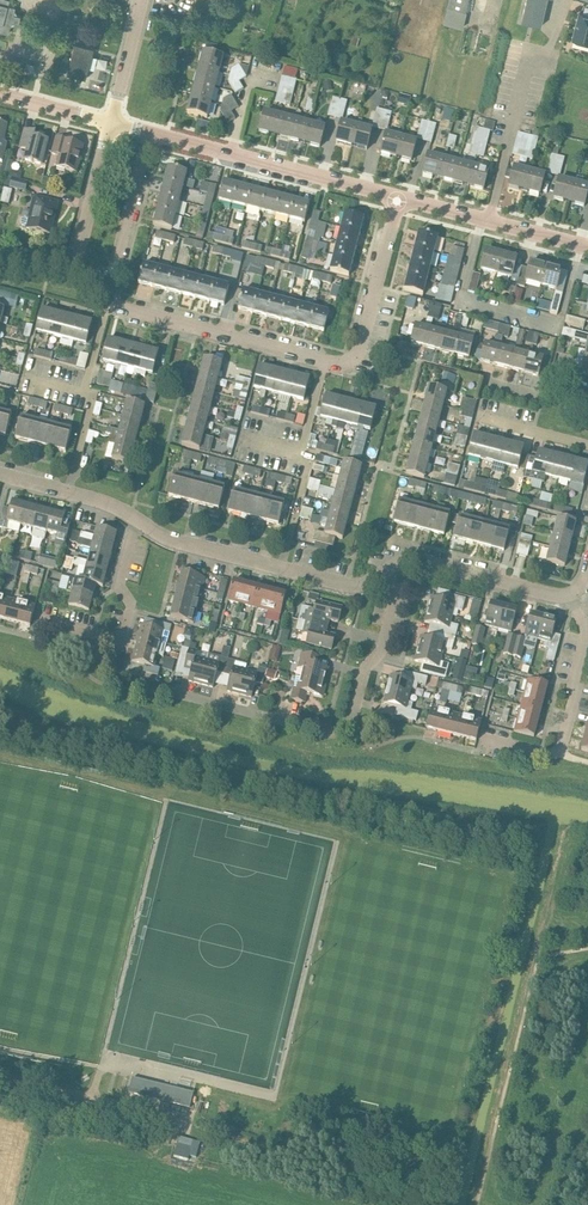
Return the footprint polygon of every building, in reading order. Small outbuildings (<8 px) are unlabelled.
[(9,34),(11,26),(15,23),(19,24),(20,16),(13,14),(15,7),(2,4),(3,0),(0,0),(0,32),(9,34)] [(443,24),(462,29),(469,0),(449,0),(443,24)] [(524,10),(521,22),(541,27),(547,0),(526,0),(524,10)] [(587,43),(587,16),(579,13),(573,39),(587,43)] [(86,79),(94,48),(75,43),(67,74),(86,79)] [(199,67),(219,72),(223,57),(204,52),(199,67)] [(236,77),(239,82),(246,77),(239,65),(231,69),(230,75),(236,77)] [(219,72),(199,67),(196,82),(215,88),(219,72)] [(236,77),(230,75),(229,81),(236,93),(243,89),(239,82),(236,77)] [(282,104),(289,78),(282,76),(275,103),(282,104)] [(296,80),(289,78),(282,104),(290,106),(296,80)] [(331,81),(323,82),(325,92),(332,90),(331,81)] [(215,88),(196,82),(192,98),(211,103),(215,88)] [(382,89),(381,94),(383,98),(387,99),(389,91),(382,89)] [(400,94),(397,103),(409,106),(411,97),(400,94)] [(229,107),(231,112),(239,107),(231,95),(224,100),(222,105),(229,107)] [(340,99),(333,97),(328,116),(335,118),(340,99)] [(211,103),(192,98),(188,113),(207,118),(211,103)] [(316,100),(308,98),(305,110),(313,112),(316,100)] [(347,101),(340,99),(335,118),(342,120),(347,101)] [(229,107),(222,105),(221,111),(228,124),(236,119),(231,112),(229,107)] [(384,111),(377,109),(372,127),(380,129),(384,111)] [(392,113),(384,111),(380,129),(387,131),(392,113)] [(264,112),(262,120),(259,131),(274,135),(279,116),(264,112)] [(279,116),(274,135),(289,139),(295,120),(279,116)] [(357,126),(351,146),(367,150),(372,130),(361,127),(362,120),(359,119),(357,126)] [(493,130),(495,122),(486,119),(484,127),(493,130)] [(295,120),(289,139),(305,143),(310,124),(295,120)] [(417,139),(424,141),(429,122),(422,120),(417,139)] [(341,122),(339,130),(336,142),(351,146),(357,126),(341,122)] [(429,122),(424,141),(431,143),(436,124),(429,122)] [(310,124),(305,143),(320,147),(325,128),(310,124)] [(474,135),(488,138),(490,131),(476,127),(474,135)] [(22,141),(21,147),(27,149),(25,160),(42,164),(43,158),(45,152),(48,140),(39,138),(39,140),(34,139),(36,133),(25,130),(22,141)] [(518,132),(512,154),(533,159),(538,138),(518,132)] [(381,153),(396,157),(401,138),(386,134),(381,153)] [(446,147),(454,149),(457,137),(449,135),(446,147)] [(488,138),(474,135),(472,142),(479,144),(476,155),(484,157),(488,138)] [(56,167),(65,169),(77,172),(83,146),(67,142),(67,140),(56,137),(52,153),(59,155),(56,167)] [(411,161),(414,150),(416,142),(401,138),(396,157),(411,161)] [(469,153),(472,154),(476,155),(479,144),(472,142),(469,153)] [(438,178),(443,158),(428,154),(423,174),(438,178)] [(545,172),(553,174),(557,156),(550,154),(545,172)] [(565,158),(557,156),(553,174),(560,176),(565,158)] [(443,158),(438,178),(453,182),(458,162),(443,158)] [(1,175),(9,177),(13,163),(4,161),(1,175)] [(458,162),(453,182),(468,186),(473,166),(458,162)] [(473,166),(468,186),(484,190),(489,170),(473,166)] [(165,182),(183,186),(187,172),(168,167),(165,182)] [(505,177),(511,178),(509,187),(524,191),(530,171),(514,167),(513,171),(507,169),(505,177)] [(530,171),(524,191),(540,195),(545,175),(530,171)] [(17,180),(17,179),(10,177),(10,178),(6,177),(4,186),(25,191),(28,182),(17,180)] [(43,177),(41,185),(49,187),(56,189),(57,184),(53,183),(54,180),(43,177)] [(559,178),(557,187),(554,198),(569,202),(574,182),(559,178)] [(183,186),(165,182),(161,196),(180,201),(183,186)] [(224,182),(221,193),(219,200),(233,204),(238,185),(224,182)] [(569,202),(584,206),(587,192),(587,186),(574,182),(569,202)] [(209,184),(207,193),(214,194),(216,186),(209,184)] [(252,189),(238,185),(233,204),(247,208),(252,189)] [(4,187),(0,203),(9,205),(12,189),(4,187)] [(267,193),(252,189),(247,208),(262,211),(267,193)] [(210,209),(214,194),(207,193),(203,207),(210,209)] [(281,196),(267,193),(262,211),(276,215),(281,196)] [(34,196),(28,218),(25,217),(23,219),(21,224),(23,227),(26,227),(26,229),(51,235),(59,203),(34,196)] [(180,201),(161,196),(157,210),(176,215),(180,201)] [(295,200),(281,196),(276,215),(290,219),(295,200)] [(310,204),(295,200),(290,219),(305,223),(310,204)] [(195,220),(200,221),(207,223),(210,209),(203,207),(202,212),(197,211),(195,220)] [(176,215),(157,210),(153,225),(172,230),(176,215)] [(314,211),(312,220),(318,222),(320,212),(314,211)] [(341,228),(360,232),(364,218),(345,213),(341,228)] [(312,220),(308,234),(314,236),(316,230),(323,231),(325,224),(318,222),(312,220)] [(203,240),(207,223),(200,221),(195,238),(203,240)] [(214,234),(209,232),(208,239),(223,243),(226,230),(216,227),(214,234)] [(338,242),(356,247),(360,232),(341,228),(338,242)] [(234,232),(226,230),(223,243),(232,246),(234,239),(232,238),(234,232)] [(155,239),(164,241),(166,234),(157,232),(155,239)] [(434,252),(438,237),(419,232),(415,247),(434,252)] [(176,237),(166,234),(164,241),(174,244),(176,237)] [(320,237),(314,236),(308,234),(304,249),(310,250),(316,252),(320,237)] [(185,239),(185,240),(183,246),(193,248),(195,241),(185,239)] [(204,244),(195,241),(193,248),(202,251),(204,244)] [(241,248),(251,251),(253,244),(243,241),(241,248)] [(253,244),(251,251),(265,254),(268,243),(262,241),(261,246),(253,244)] [(334,256),(353,261),(356,247),(338,242),(334,256)] [(224,249),(214,246),(212,253),(222,256),(224,249)] [(451,256),(463,259),(465,250),(452,246),(449,256),(451,256)] [(412,261),(431,266),(434,252),(415,247),(412,261)] [(243,254),(224,249),(222,256),(235,259),(234,265),(240,266),(243,254)] [(272,249),(270,256),(280,259),(282,252),(272,249)] [(304,249),(302,258),(308,260),(310,250),(304,249)] [(481,270),(496,274),(502,254),(486,250),(481,270)] [(282,252),(280,259),(289,261),(291,254),(282,252)] [(517,258),(502,254),(496,274),(511,278),(510,283),(517,285),(522,267),(515,265),(517,258)] [(221,264),(228,266),(230,259),(223,256),(221,264)] [(353,261),(334,256),(330,271),(349,276),(353,261)] [(447,270),(459,273),(463,259),(451,256),(447,270)] [(266,260),(257,257),(255,264),(265,267),(266,260)] [(266,260),(265,267),(279,271),(281,264),(266,260)] [(428,275),(431,266),(412,261),(408,276),(427,280),(435,282),(436,277),(428,275)] [(526,282),(541,286),(546,266),(531,262),(529,269),(522,267),(517,285),(524,287),(526,282)] [(143,264),(138,283),(153,286),(158,268),(143,264)] [(279,271),(293,274),(295,267),(281,264),(279,271)] [(546,266),(541,286),(556,290),(562,270),(546,266)] [(295,267),(293,274),(302,277),(304,270),(295,267)] [(153,286),(167,290),(172,272),(158,268),(153,286)] [(443,277),(441,284),(455,288),(459,273),(447,270),(445,278),(443,277)] [(181,294),(186,275),(172,272),(167,290),(181,294)] [(312,279),(322,282),(324,275),(314,272),(313,273),(309,272),(307,281),(311,282),(312,279)] [(468,292),(475,294),(480,275),(473,273),(468,292)] [(196,298),(200,279),(186,275),(181,294),(196,298)] [(333,277),(324,275),(322,282),(331,284),(333,277)] [(427,280),(408,276),(404,290),(423,295),(427,280)] [(196,298),(210,301),(215,283),(200,279),(196,298)] [(333,280),(329,298),(338,300),(341,282),(333,280)] [(215,283),(210,301),(224,305),(229,287),(215,283)] [(439,284),(435,300),(451,304),(455,288),(441,284),(439,284)] [(517,289),(513,303),(519,305),(523,290),(517,289)] [(253,313),(257,294),(243,290),(238,309),(253,313)] [(0,301),(0,302),(0,304),(11,307),(14,295),(0,292),(0,301)] [(554,292),(549,313),(557,315),(562,294),(554,292)] [(257,294),(253,313),(267,316),(272,297),(257,294)] [(281,320),(286,301),(272,297),(267,316),(281,320)] [(286,301),(281,320),(296,324),(300,305),(286,301)] [(300,305),(296,324),(310,327),(315,309),(300,305)] [(430,306),(427,317),(414,314),(413,316),(410,312),(405,314),(404,318),(407,321),(412,320),(425,324),(424,327),(416,325),(411,343),(426,347),(430,329),(433,319),(436,308),(430,306)] [(441,309),(436,308),(433,319),(438,320),(441,309)] [(42,309),(36,331),(49,335),(55,313),(42,309)] [(310,327),(324,331),(329,312),(315,309),(310,327)] [(456,313),(452,312),(450,312),(447,325),(453,326),(456,313)] [(55,313),(49,335),(61,338),(67,316),(55,313)] [(465,315),(459,314),(456,324),(462,326),(465,315)] [(465,315),(462,326),(461,330),(465,332),(469,316),(465,315)] [(67,316),(61,338),(74,341),(79,319),(67,316)] [(566,316),(564,324),(583,328),(585,320),(566,316)] [(79,319),(74,341),(87,344),(92,323),(79,319)] [(462,326),(456,324),(453,335),(459,336),(461,330),(462,326)] [(501,347),(503,337),(506,326),(500,324),(497,336),(496,335),(494,346),(485,343),(481,361),(495,365),(500,347),(501,347)] [(18,329),(17,336),(23,338),(25,331),(18,329)] [(440,351),(445,333),(430,329),(426,347),(440,351)] [(563,329),(561,337),(580,341),(582,333),(563,329)] [(520,331),(516,346),(521,348),(525,332),(520,331)] [(534,333),(528,332),(526,343),(531,344),(534,333)] [(440,351),(454,354),(459,336),(445,333),(440,351)] [(534,333),(531,344),(536,346),(539,335),(534,333)] [(474,340),(459,336),(454,354),(469,358),(474,340)] [(115,364),(121,342),(108,339),(103,361),(115,364)] [(121,342),(115,364),(128,367),(134,346),(121,342)] [(578,357),(587,360),(587,343),(586,352),(579,350),(578,357)] [(495,365),(510,369),(514,351),(515,351),(516,347),(510,345),(509,349),(501,347),(500,347),(495,365)] [(134,346),(128,367),(134,369),(133,374),(139,375),(146,349),(134,346)] [(43,358),(45,351),(36,349),(34,356),(43,358)] [(146,349),(139,375),(144,377),(146,372),(153,374),(159,352),(146,349)] [(45,351),(43,358),(51,360),(53,354),(45,351)] [(528,355),(515,351),(514,351),(510,369),(524,373),(528,355)] [(82,354),(79,365),(81,365),(80,368),(85,369),(89,356),(82,354)] [(543,358),(528,355),(524,373),(538,376),(543,358)] [(61,356),(59,362),(68,365),(69,358),(61,356)] [(570,379),(580,381),(581,374),(587,376),(587,360),(578,357),(574,373),(572,372),(570,379)] [(69,358),(68,365),(76,367),(78,360),(69,358)] [(201,373),(219,377),(222,363),(204,358),(201,373)] [(254,387),(261,389),(260,396),(265,397),(266,391),(272,369),(259,366),(254,387)] [(572,372),(553,368),(551,375),(570,379),(572,372)] [(272,369),(266,391),(279,394),(284,373),(272,369)] [(96,384),(110,388),(112,382),(114,374),(100,370),(96,384)] [(444,372),(442,380),(454,384),(456,375),(444,372)] [(197,387),(215,392),(219,377),(201,373),(197,387)] [(284,373),(279,394),(291,397),(297,376),(284,373)] [(235,381),(243,384),(249,385),(251,380),(236,376),(235,381)] [(297,376),(291,397),(304,401),(310,379),(297,376)] [(112,382),(110,388),(109,392),(119,395),(122,384),(112,382)] [(145,400),(154,402),(159,385),(150,383),(145,400)] [(241,390),(247,392),(249,385),(243,384),(241,390)] [(136,387),(131,386),(131,389),(127,389),(125,396),(133,398),(136,387)] [(136,387),(133,398),(145,401),(148,390),(136,387)] [(193,402),(211,406),(215,392),(197,387),(193,402)] [(425,401),(443,406),(447,391),(429,387),(425,401)] [(4,391),(3,398),(11,400),(13,393),(4,391)] [(320,417),(327,419),(325,425),(331,426),(333,420),(338,399),(326,395),(320,417)] [(39,400),(30,398),(28,405),(37,407),(39,400)] [(460,410),(463,411),(474,414),(477,401),(463,398),(460,410)] [(351,402),(338,399),(333,420),(331,426),(337,428),(339,422),(345,424),(351,402)] [(39,400),(37,407),(46,409),(48,402),(39,400)] [(127,401),(123,416),(141,420),(145,406),(127,401)] [(443,406),(425,401),(421,416),(439,420),(443,406)] [(193,402),(189,416),(207,421),(211,406),(193,402)] [(364,405),(351,402),(345,424),(352,425),(351,429),(357,431),(364,405)] [(64,407),(55,404),(54,411),(62,414),(64,407)] [(376,409),(364,405),(357,431),(362,432),(363,428),(371,430),(376,409)] [(253,406),(251,413),(260,415),(262,408),(253,406)] [(64,407),(62,414),(71,416),(73,409),(64,407)] [(6,436),(11,414),(5,413),(6,409),(0,408),(0,434),(6,436)] [(262,408),(260,415),(269,417),(270,410),(262,408)] [(229,411),(227,417),(234,419),(235,413),(229,411)] [(470,429),(472,419),(474,414),(463,411),(461,416),(466,418),(464,427),(470,429)] [(285,421),(287,414),(278,412),(276,419),(285,421)] [(287,414),(285,421),(294,424),(295,417),(287,414)] [(137,435),(141,420),(123,416),(119,430),(137,435)] [(207,421),(189,416),(185,431),(203,435),(207,421)] [(421,416),(418,430),(436,435),(439,420),(421,416)] [(28,442),(33,420),(21,417),(15,438),(28,442)] [(33,420),(28,442),(41,445),(46,424),(33,420)] [(46,424),(41,445),(53,448),(59,427),(46,424)] [(59,427),(53,448),(66,452),(72,430),(59,427)] [(106,433),(118,436),(116,445),(134,449),(137,435),(119,430),(107,427),(106,433)] [(414,444),(432,449),(436,435),(418,430),(414,444)] [(203,435),(185,431),(182,445),(200,450),(203,435)] [(357,432),(355,441),(361,443),(364,434),(357,432)] [(468,455),(480,459),(486,437),(473,434),(468,455)] [(456,435),(455,440),(466,443),(467,437),(456,435)] [(499,441),(486,437),(480,459),(493,462),(499,441)] [(454,445),(464,448),(466,443),(455,440),(454,445)] [(511,444),(499,441),(493,462),(506,465),(511,444)] [(318,443),(316,450),(325,452),(326,445),(318,443)] [(410,459),(428,464),(432,449),(414,444),(410,459)] [(511,444),(506,465),(519,469),(519,468),(521,459),(522,454),(524,447),(511,444)] [(112,459),(130,464),(134,449),(116,445),(112,459)] [(326,445),(325,452),(333,454),(335,447),(326,445)] [(340,456),(350,459),(351,452),(342,449),(340,456)] [(191,460),(193,453),(184,451),(182,459),(184,459),(183,465),(190,467),(192,460),(191,460)] [(545,476),(551,454),(538,451),(536,458),(533,473),(545,476)] [(360,454),(351,452),(350,459),(358,461),(360,454)] [(202,455),(193,453),(191,460),(192,460),(200,463),(202,455)] [(521,459),(519,468),(525,470),(528,456),(522,454),(521,459)] [(551,454),(545,476),(558,479),(564,458),(551,454)] [(324,457),(317,455),(315,462),(322,463),(324,457)] [(528,456),(525,470),(523,477),(531,479),(533,473),(536,458),(528,456)] [(217,467),(218,460),(209,457),(207,464),(217,467)] [(564,458),(558,479),(571,482),(576,461),(564,458)] [(410,459),(406,473),(424,478),(428,464),(410,459)] [(218,460),(217,467),(224,469),(226,462),(218,460)] [(571,482),(570,486),(575,488),(576,484),(583,486),(587,467),(587,464),(576,461),(571,482)] [(362,467),(344,462),(340,476),(358,481),(362,467)] [(323,473),(325,467),(314,465),(312,470),(323,473)] [(244,466),(244,468),(242,473),(251,475),(253,469),(244,466)] [(253,469),(251,475),(260,478),(261,471),(253,469)] [(446,474),(457,477),(458,472),(447,469),(446,474)] [(182,471),(181,476),(174,474),(168,496),(181,499),(188,473),(182,471)] [(199,481),(193,479),(194,474),(188,473),(181,499),(194,502),(199,481)] [(276,482),(278,475),(269,473),(267,480),(276,482)] [(278,475),(276,482),(285,484),(287,477),(278,475)] [(336,491),(354,496),(358,481),(340,476),(336,491)] [(470,483),(461,480),(459,487),(472,491),(474,483),(475,479),(471,478),(470,483)] [(407,486),(416,488),(418,481),(409,479),(407,486)] [(199,481),(194,502),(206,506),(212,484),(199,481)] [(418,481),(416,488),(425,491),(427,484),(418,481)] [(483,486),(474,483),(472,491),(481,493),(483,486)] [(212,484),(206,506),(219,509),(225,488),(212,484)] [(320,486),(309,484),(307,489),(318,492),(320,486)] [(432,492),(441,495),(443,488),(434,486),(432,492)] [(318,495),(317,498),(329,501),(328,504),(332,505),(350,510),(353,499),(354,496),(336,491),(330,490),(320,487),(319,492),(318,495)] [(228,511),(241,515),(246,493),(247,489),(242,488),(241,491),(234,490),(228,511)] [(441,495),(450,497),(458,499),(460,492),(443,488),(441,495)] [(490,488),(488,495),(497,497),(499,490),(490,488)] [(246,493),(241,515),(253,518),(259,496),(253,495),(254,491),(247,489),(246,493)] [(518,495),(499,490),(497,497),(516,502),(518,495)] [(467,502),(476,504),(478,497),(469,495),(467,502)] [(259,496),(253,518),(266,521),(272,500),(259,496)] [(485,506),(486,499),(478,497),(476,504),(485,506)] [(537,508),(539,501),(530,498),(528,505),(537,508)] [(272,500),(266,521),(279,525),(285,503),(272,500)] [(407,525),(412,504),(399,501),(394,522),(407,525)] [(492,508),(501,510),(503,504),(494,501),(492,508)] [(551,504),(539,501),(537,508),(550,511),(551,504)] [(0,522),(0,528),(7,529),(9,522),(21,525),(26,505),(13,502),(11,509),(4,508),(0,522)] [(331,512),(329,520),(346,525),(350,510),(332,505),(328,504),(326,511),(331,512)] [(412,504),(407,525),(419,529),(425,507),(412,504)] [(511,506),(503,504),(501,510),(510,513),(511,506)] [(26,505),(21,525),(34,529),(39,509),(26,505)] [(437,510),(432,532),(444,535),(450,514),(443,512),(445,506),(439,505),(437,510)] [(554,512),(562,514),(564,507),(555,505),(554,512)] [(301,513),(312,515),(313,510),(302,507),(301,513)] [(425,507),(419,529),(432,532),(437,510),(425,507)] [(564,507),(562,514),(571,516),(573,509),(564,507)] [(34,529),(32,535),(44,538),(46,532),(52,512),(39,509),(34,529)] [(527,510),(526,516),(537,518),(538,513),(527,510)] [(52,512),(46,532),(58,535),(57,542),(65,544),(70,525),(63,523),(65,515),(52,512)] [(312,515),(301,513),(300,518),(310,521),(312,515)] [(466,541),(472,519),(459,516),(453,538),(466,541)] [(336,537),(343,539),(346,525),(329,520),(322,518),(320,524),(322,526),(327,527),(325,533),(316,531),(313,541),(333,547),(336,537)] [(554,533),(572,537),(576,523),(558,518),(554,533)] [(484,523),(472,519),(466,541),(479,544),(484,523)] [(479,544),(491,548),(497,526),(484,523),(479,544)] [(510,529),(497,526),(491,548),(504,551),(510,529)] [(93,542),(116,548),(118,543),(115,542),(117,534),(97,529),(93,542)] [(73,531),(72,536),(80,539),(81,533),(73,531)] [(572,537),(554,533),(551,547),(568,552),(572,537)] [(521,534),(520,539),(531,542),(532,537),(521,534)] [(90,555),(110,561),(112,553),(115,554),(116,548),(93,542),(80,539),(72,536),(70,542),(78,544),(78,546),(92,549),(90,555)] [(530,547),(531,542),(520,539),(519,545),(530,547)] [(568,552),(551,547),(547,562),(565,566),(568,552)] [(87,569),(109,575),(111,569),(108,568),(110,561),(90,555),(88,562),(67,557),(65,563),(73,565),(87,569)] [(15,562),(8,561),(6,567),(13,569),(15,562)] [(24,572),(31,574),(32,567),(26,565),(24,572)] [(83,582),(96,586),(103,587),(105,579),(108,580),(109,575),(87,569),(83,582)] [(179,584),(202,590),(205,578),(182,572),(179,584)] [(66,591),(72,593),(96,599),(97,594),(94,593),(96,586),(83,582),(76,580),(76,579),(70,578),(66,591)] [(47,580),(45,585),(51,587),(51,588),(52,587),(60,590),(61,584),(60,584),(54,582),(52,582),(47,580)] [(224,595),(225,589),(227,581),(222,580),(218,594),(224,595)] [(241,604),(247,584),(233,580),(228,600),(241,604)] [(177,595),(199,601),(202,590),(179,584),(177,595)] [(255,607),(260,587),(247,584),(241,604),(255,607)] [(268,611),(273,591),(260,587),(255,607),(268,611)] [(273,591),(268,611),(281,614),(286,594),(273,591)] [(72,593),(72,595),(69,606),(89,612),(91,604),(94,605),(96,599),(72,593)] [(174,606),(197,612),(199,601),(177,595),(174,606)] [(449,595),(447,602),(431,597),(428,610),(451,616),(453,608),(462,610),(465,599),(449,595)] [(5,620),(11,599),(0,597),(0,618),(5,620)] [(18,623),(23,603),(11,599),(5,620),(18,623)] [(468,616),(468,617),(471,618),(477,619),(481,602),(473,600),(468,616)] [(298,620),(323,626),(325,619),(338,622),(342,608),(317,602),(315,611),(308,610),(309,608),(302,606),(298,620)] [(30,626),(36,606),(23,603),(18,623),(30,626)] [(485,626),(498,629),(504,606),(491,603),(485,626)] [(171,617),(189,622),(188,627),(201,630),(202,625),(194,623),(197,612),(174,606),(171,617)] [(504,606),(498,629),(511,632),(517,610),(504,606)] [(449,623),(451,616),(428,610),(425,622),(441,626),(439,634),(455,638),(459,625),(449,623)] [(531,614),(525,636),(524,639),(517,638),(512,656),(520,658),(524,644),(536,647),(538,639),(543,617),(531,614)] [(549,649),(546,659),(554,661),(560,640),(552,637),(556,620),(543,617),(538,639),(545,641),(544,647),(549,649)] [(265,620),(259,618),(257,623),(255,623),(251,635),(260,637),(263,625),(264,625),(265,620)] [(307,644),(320,647),(331,650),(335,636),(321,633),(323,626),(298,620),(296,627),(304,629),(303,633),(309,635),(307,644)] [(139,637),(167,645),(172,625),(157,621),(155,628),(142,625),(139,637)] [(214,634),(217,623),(211,622),(208,633),(214,634)] [(476,627),(472,644),(480,646),(485,629),(476,627)] [(437,641),(421,636),(418,649),(441,655),(443,648),(452,650),(455,638),(439,634),(437,641)] [(512,656),(517,638),(508,635),(503,653),(512,656)] [(224,644),(231,646),(233,638),(233,639),(234,638),(227,636),(224,644)] [(167,645),(139,637),(135,649),(157,655),(163,657),(167,645)] [(280,637),(278,644),(286,646),(288,639),(280,637)] [(233,638),(231,646),(239,649),(242,641),(233,639),(233,638)] [(189,650),(191,643),(184,641),(183,648),(189,650)] [(191,643),(189,650),(186,664),(193,666),(189,681),(201,684),(207,661),(209,655),(195,651),(197,644),(191,643)] [(182,648),(181,651),(178,662),(186,664),(189,650),(183,648),(182,648)] [(290,648),(288,655),(296,656),(297,650),(290,648)] [(158,676),(160,667),(154,666),(157,655),(135,649),(132,661),(145,665),(143,672),(158,676)] [(441,655),(418,649),(414,661),(438,667),(437,673),(445,675),(448,664),(439,662),(441,655)] [(462,652),(460,659),(466,661),(468,653),(462,652)] [(301,677),(326,683),(326,682),(325,682),(329,669),(314,665),(316,656),(302,653),(298,668),(303,669),(301,677)] [(207,661),(201,684),(213,688),(217,673),(224,675),(228,659),(209,655),(207,661)] [(165,657),(162,669),(172,672),(176,660),(165,657)] [(228,659),(224,675),(231,676),(227,691),(239,694),(245,671),(234,668),(236,661),(228,659)] [(458,659),(452,681),(461,683),(467,662),(458,659)] [(520,673),(528,675),(530,667),(522,665),(520,673)] [(265,669),(266,668),(259,666),(258,668),(259,668),(257,674),(245,671),(239,694),(252,698),(256,683),(263,684),(266,670),(265,669)] [(268,669),(265,677),(275,680),(277,672),(268,669)] [(428,677),(424,676),(412,673),(410,681),(391,676),(387,690),(408,695),(410,688),(416,690),(418,684),(426,686),(428,677)] [(298,690),(293,689),(290,699),(304,703),(307,692),(323,696),(326,683),(301,677),(298,690)] [(485,678),(483,687),(492,689),(494,680),(485,678)] [(524,693),(544,698),(548,685),(528,680),(524,693)] [(437,688),(449,691),(451,685),(438,682),(437,688)] [(512,683),(511,684),(504,682),(503,688),(510,690),(510,689),(515,690),(517,684),(512,683)] [(451,685),(449,691),(457,693),(458,687),(451,685)] [(475,695),(476,688),(470,687),(468,693),(475,695)] [(483,690),(476,688),(475,695),(481,696),(483,690)] [(408,695),(387,690),(384,704),(403,709),(401,717),(416,721),(418,712),(411,710),(413,703),(407,702),(408,695)] [(541,711),(544,698),(524,693),(521,706),(541,711)] [(517,719),(537,724),(541,711),(521,706),(517,719)] [(439,731),(444,711),(432,708),(427,728),(439,731)] [(444,711),(439,731),(451,734),(457,714),(444,711)] [(457,714),(451,734),(464,738),(469,717),(457,714)] [(469,717),(464,738),(476,741),(481,721),(469,717)] [(537,724),(517,719),(514,732),(534,737),(537,724)] [(132,1078),(129,1093),(190,1108),(193,1094),(132,1078)] [(86,1103),(83,1116),(89,1118),(92,1105),(86,1103)] [(180,1137),(177,1145),(174,1157),(188,1160),(191,1149),(193,1141),(180,1137)]
